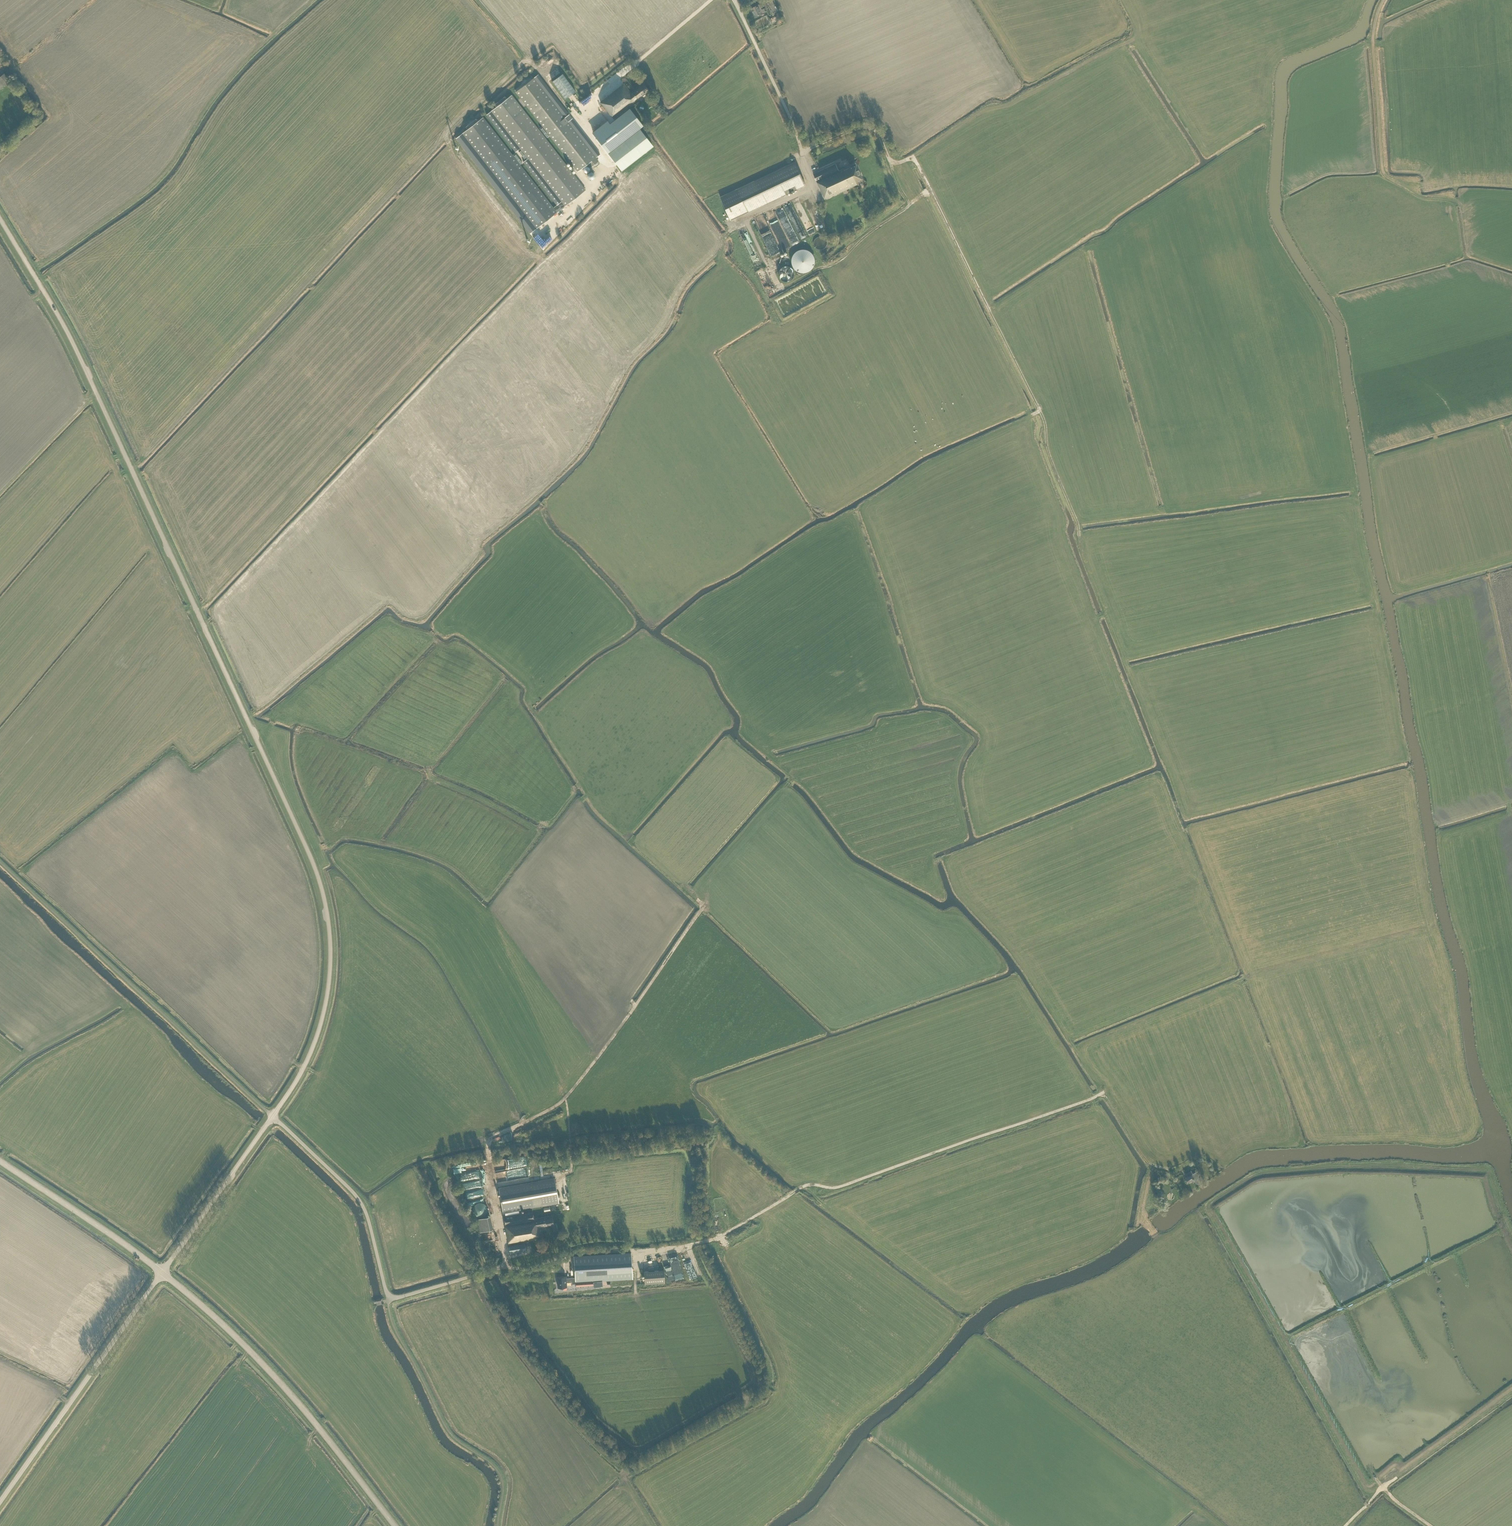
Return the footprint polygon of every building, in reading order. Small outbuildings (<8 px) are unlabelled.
[(771,0),(768,0),(766,1),(767,4),(768,3),(774,13),(777,12),(771,0)] [(762,9),(759,4),(751,9),(755,17),(765,11),(764,8),(762,9)] [(11,80),(4,73),(0,77),(0,90),(11,80)] [(565,99),(576,92),(563,74),(552,82),(565,99)] [(590,168),(598,162),(533,78),(516,92),(577,172),(587,164),(590,168)] [(633,93),(632,94),(624,84),(600,102),(612,118),(616,115),(631,103),(632,104),(635,102),(634,101),(648,90),(644,84),(633,93)] [(511,95),(491,111),(562,201),(553,208),(483,118),(463,133),(536,228),(561,209),(585,190),(511,95)] [(608,154),(625,140),(629,137),(640,129),(639,128),(642,126),(629,109),(618,118),(611,123),(594,136),(608,154)] [(626,133),(622,136),(625,140),(608,154),(621,170),(653,145),(640,129),(629,137),(626,133)] [(731,220),(748,212),(764,205),(805,185),(795,163),(720,198),(731,220)] [(863,180),(856,163),(844,168),(839,171),(836,164),(813,175),(816,181),(825,199),(857,184),(857,183),(859,182),(860,183),(862,181),(862,180),(863,180)] [(813,254),(812,253),(811,253),(811,252),(810,251),(809,251),(809,250),(808,250),(807,250),(806,249),(805,249),(804,249),(803,249),(802,249),(801,249),(800,250),(799,250),(798,250),(798,251),(797,251),(796,251),(795,252),(795,253),(794,253),(793,254),(793,255),(793,256),(792,257),(792,258),(792,259),(791,260),(791,261),(792,262),(792,263),(792,264),(792,265),(793,266),(793,267),(794,268),(795,269),(795,270),(796,270),(797,271),(798,271),(798,272),(799,272),(800,272),(801,272),(802,273),(803,273),(804,273),(806,272),(807,272),(808,271),(809,271),(810,270),(811,270),(811,269),(812,269),(812,268),(813,267),(813,266),(814,266),(814,265),(814,264),(815,264),(815,263),(815,262),(815,261),(815,260),(815,259),(815,258),(814,257),(814,256),(813,255),(813,254)] [(793,269),(792,268),(791,267),(790,267),(790,266),(789,266),(788,266),(787,266),(786,266),(785,266),(784,266),(783,267),(782,267),(781,268),(780,269),(780,270),(779,270),(779,271),(779,272),(779,273),(779,274),(779,275),(779,276),(779,277),(780,277),(780,278),(781,279),(781,280),(782,280),(783,281),(784,281),(785,281),(787,281),(788,281),(789,281),(790,281),(790,280),(791,280),(792,279),(793,278),(793,277),(794,277),(794,276),(794,275),(794,274),(794,273),(794,272),(794,271),(794,270),(793,270),(793,269)] [(513,1179),(529,1176),(528,1165),(512,1167),(513,1179)] [(1193,1174),(1191,1171),(1186,1174),(1188,1177),(1185,1178),(1188,1183),(1194,1179),(1196,1184),(1198,1184),(1200,1183),(1201,1181),(1196,1172),(1193,1174)] [(543,1206),(559,1203),(554,1178),(498,1188),(508,1244),(541,1238),(539,1227),(553,1224),(552,1215),(534,1219),(533,1213),(521,1215),(521,1209),(543,1206)] [(465,1189),(479,1187),(479,1180),(465,1181),(465,1186),(465,1189)] [(481,1202),(480,1202),(479,1202),(478,1202),(477,1203),(476,1203),(475,1204),(474,1205),(474,1206),(473,1207),(473,1208),(473,1209),(473,1210),(473,1211),(473,1212),(473,1213),(474,1213),(474,1214),(475,1214),(475,1215),(476,1216),(477,1216),(478,1216),(479,1217),(480,1217),(481,1217),(482,1217),(483,1216),(484,1216),(485,1215),(486,1214),(486,1213),(487,1213),(487,1212),(487,1211),(487,1210),(487,1209),(487,1208),(487,1207),(486,1206),(486,1205),(485,1204),(484,1203),(483,1203),(482,1202),(481,1202)] [(510,1254),(520,1252),(526,1251),(524,1244),(509,1246),(510,1254)] [(633,1279),(631,1253),(574,1256),(575,1277),(566,1278),(566,1276),(556,1277),(557,1281),(558,1287),(567,1287),(566,1282),(571,1282),(571,1284),(576,1284),(575,1282),(633,1279)] [(645,1283),(664,1282),(664,1270),(644,1271),(645,1283)]
